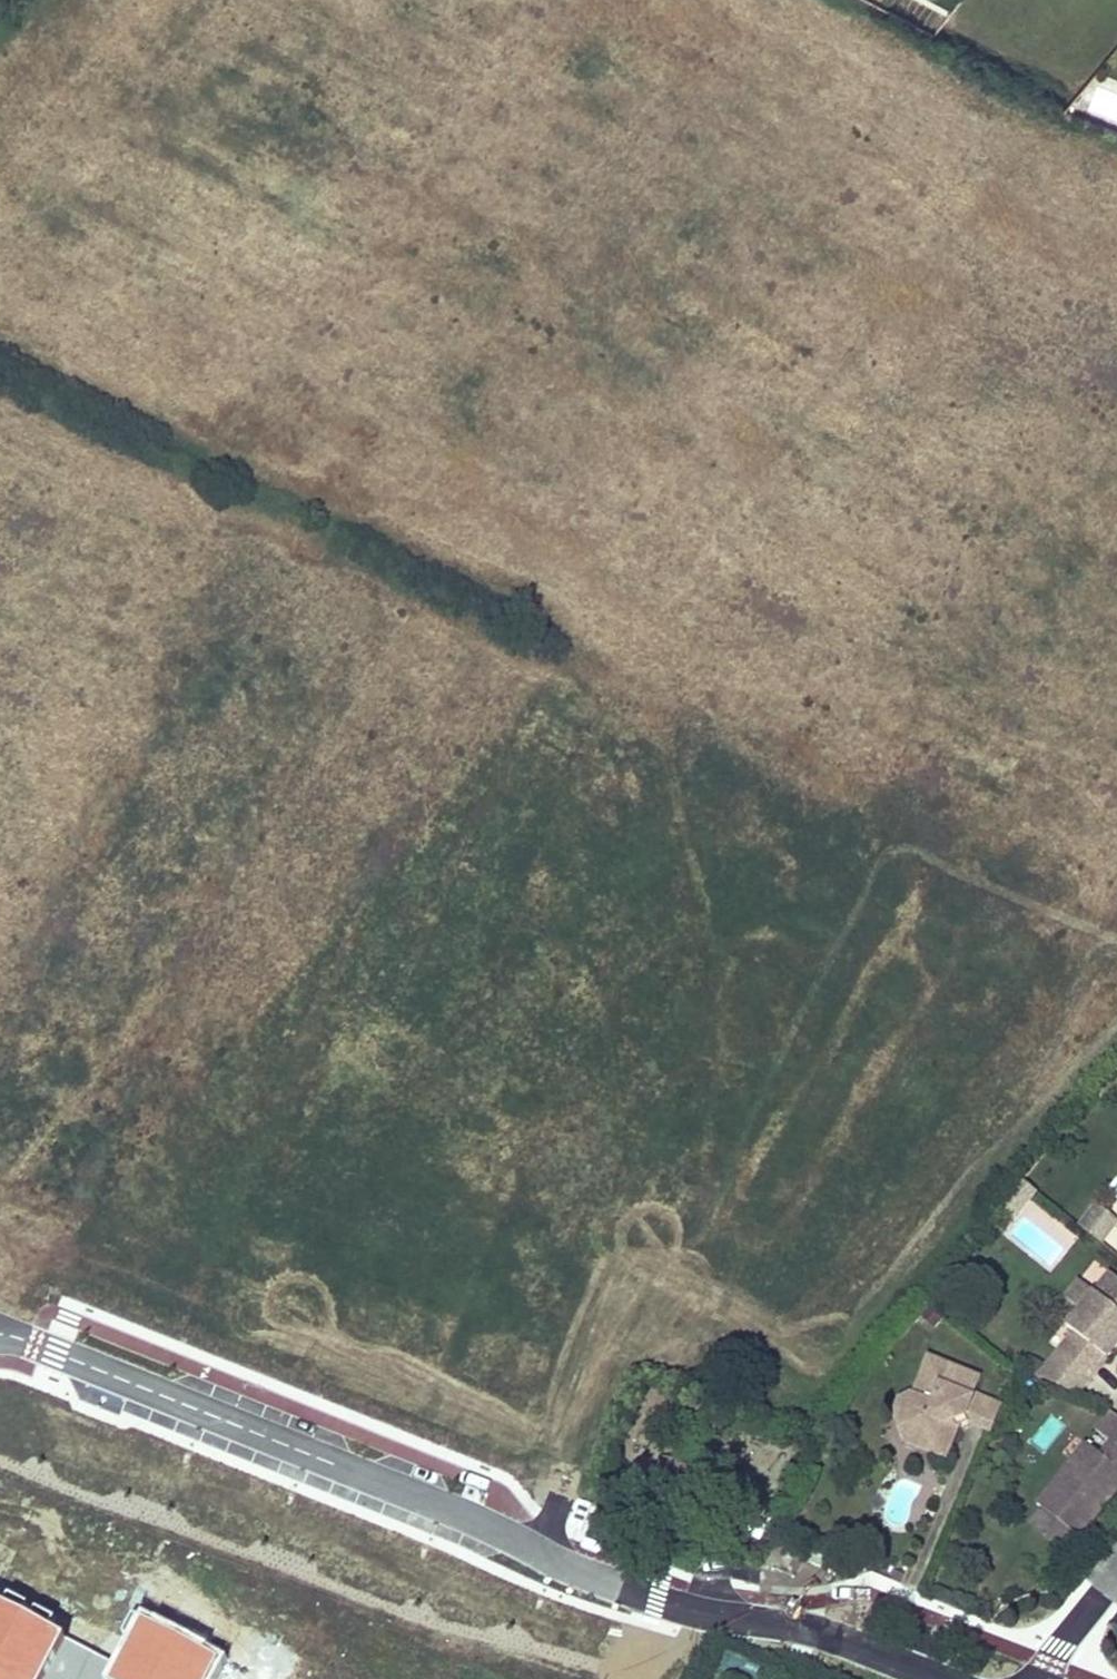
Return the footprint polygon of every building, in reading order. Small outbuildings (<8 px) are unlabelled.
[(1033,1189),(1019,1178),(1011,1186),(1026,1198),(1033,1189)] [(1011,1186),(1002,1197),(1017,1209),(1026,1198),(1011,1186)] [(1002,1197),(997,1204),(1011,1216),(1017,1209),(1002,1197)] [(1094,1205),(1078,1225),(1097,1240),(1105,1231),(1100,1227),(1101,1218),(1105,1214),(1094,1205)] [(1105,1231),(1113,1221),(1105,1214),(1101,1218),(1100,1227),(1105,1231)] [(1080,1280),(1093,1290),(1108,1273),(1094,1262),(1080,1280)] [(1108,1275),(1092,1295),(1079,1312),(1064,1330),(1072,1336),(1057,1353),(1089,1380),(1116,1345),(1116,1282),(1108,1275)] [(1092,1295),(1078,1283),(1064,1300),(1079,1312),(1092,1295)] [(977,1381),(925,1359),(911,1397),(895,1402),(889,1418),(893,1420),(887,1436),(895,1439),(901,1454),(898,1464),(914,1471),(924,1466),(939,1472),(956,1431),(953,1424),(963,1419),(972,1395),(977,1381)] [(972,1395),(963,1419),(965,1426),(987,1435),(999,1406),(972,1395)] [(1036,1502),(1042,1508),(1030,1523),(1060,1547),(1072,1532),(1079,1537),(1104,1508),(1096,1501),(1116,1475),(1116,1412),(1112,1410),(1097,1428),(1112,1439),(1101,1452),(1086,1441),(1036,1502)] [(963,1419),(953,1424),(956,1431),(965,1426),(963,1419)] [(1101,1452),(1112,1439),(1097,1428),(1086,1441),(1101,1452)] [(936,1480),(939,1472),(924,1466),(914,1471),(936,1480)] [(900,1475),(881,1513),(913,1529),(932,1490),(900,1475)] [(1116,1491),(1116,1475),(1096,1501),(1104,1508),(1116,1491)] [(825,1559),(810,1553),(806,1564),(823,1570),(825,1559)] [(0,1606),(0,1678),(213,1678),(223,1660),(141,1618),(114,1665),(0,1606)]
